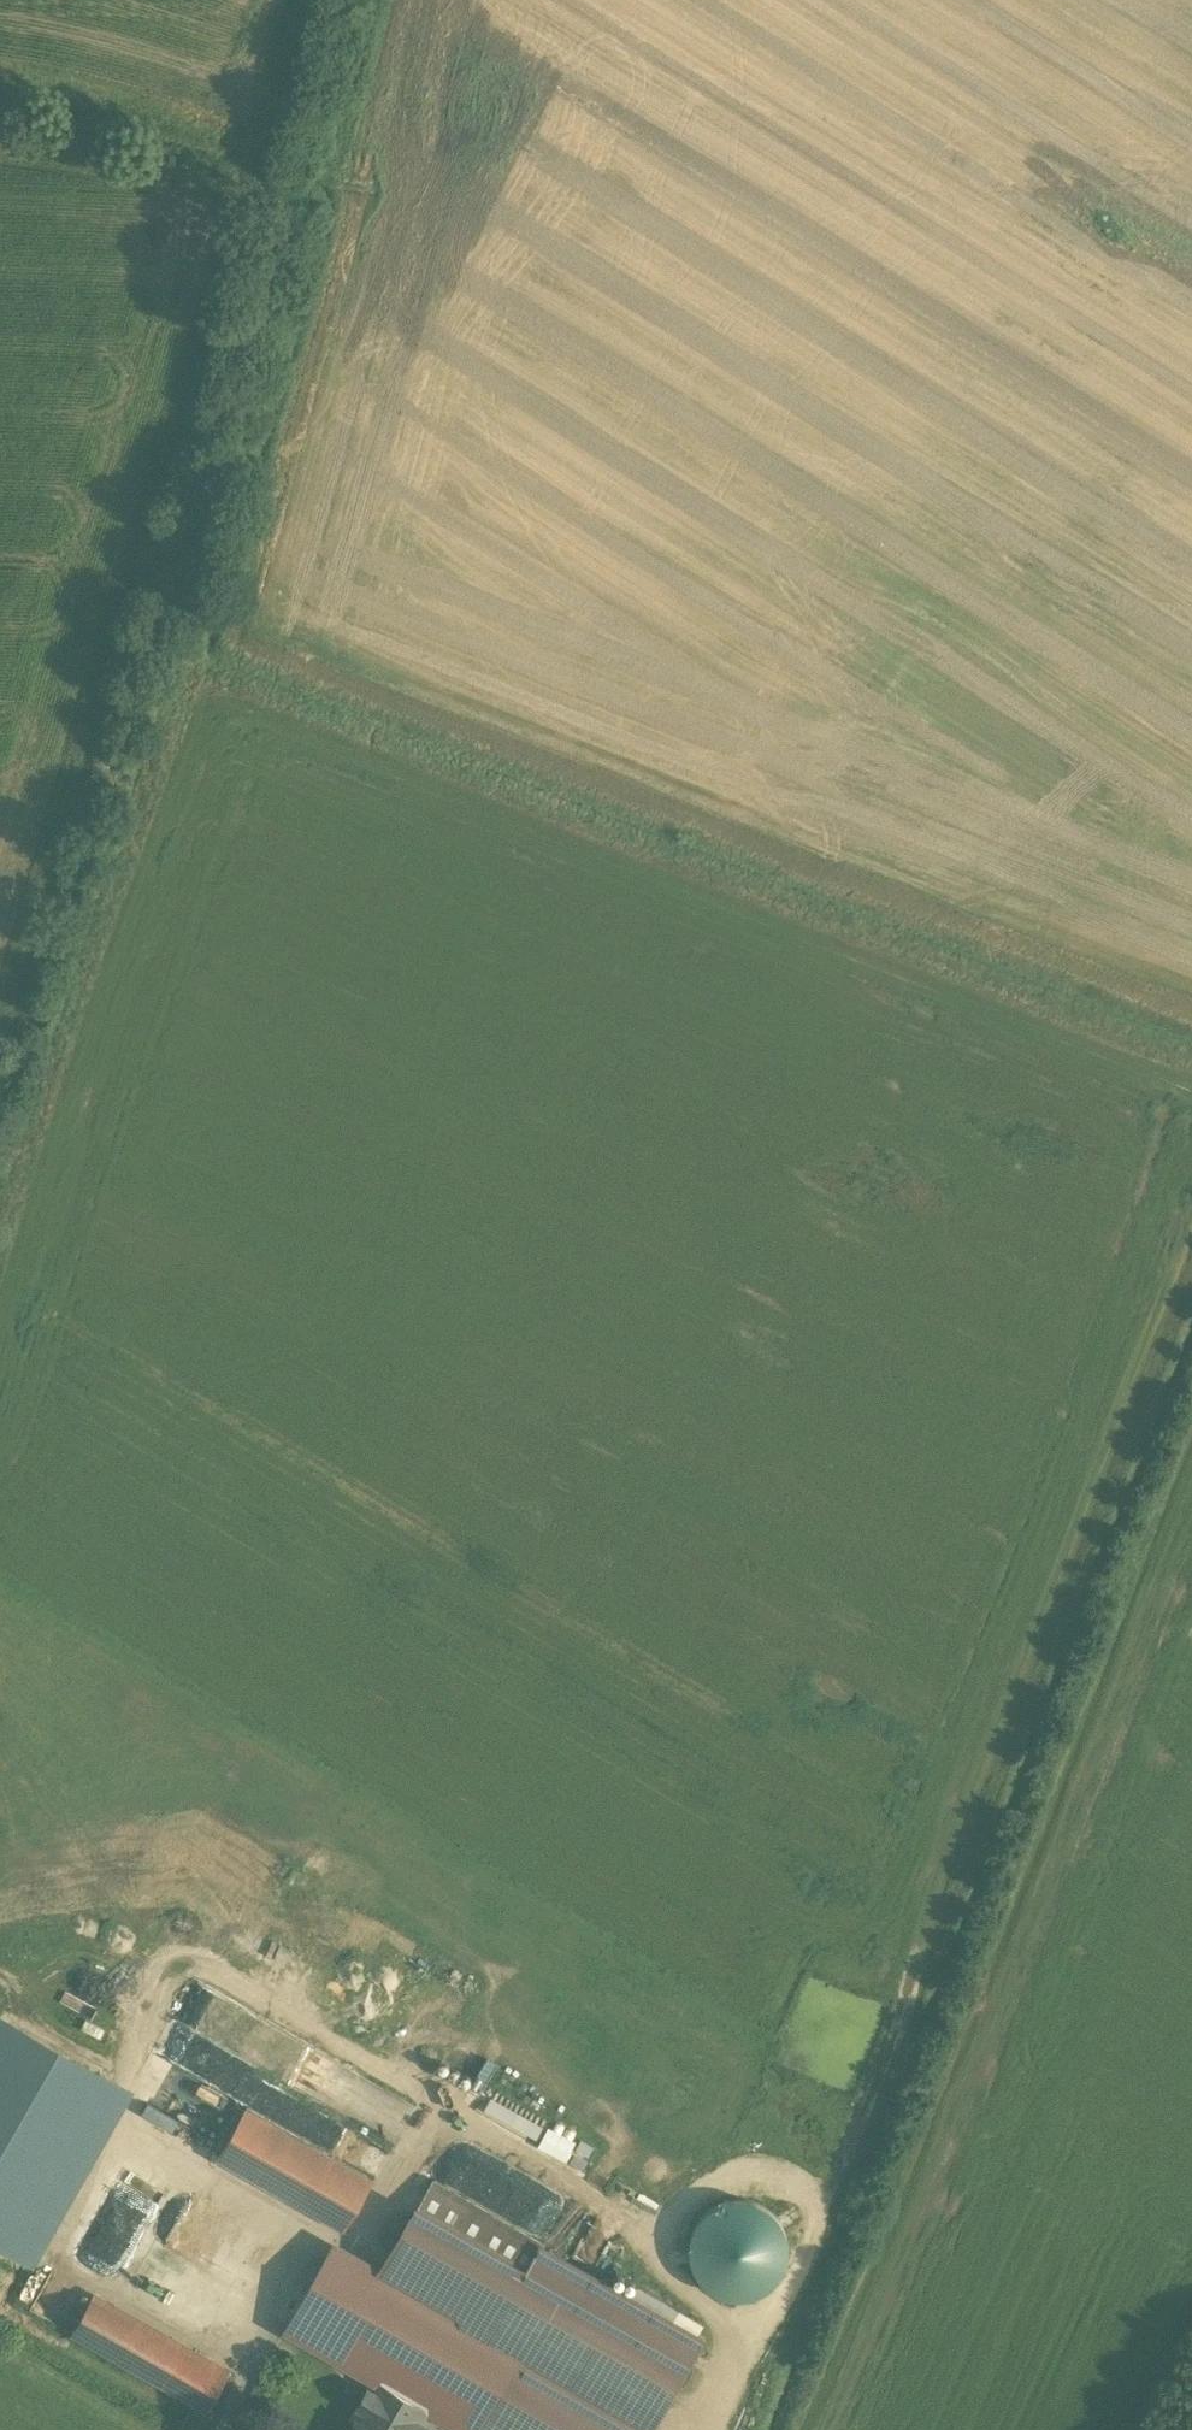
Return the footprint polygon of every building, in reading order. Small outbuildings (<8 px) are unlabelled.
[(196,1985),(164,2049),(188,2060),(203,2029),(243,2049),(248,2039),(257,2043),(253,2051),(288,2069),(304,2037),(196,1985)] [(0,2023),(0,2241),(30,2258),(126,2089),(3,2018),(0,2023)] [(375,2176),(248,2105),(219,2156),(346,2228),(375,2176)] [(550,2123),(541,2145),(571,2157),(580,2135),(550,2123)] [(433,2178),(380,2269),(461,2315),(458,2322),(490,2340),(479,2358),(511,2377),(485,2420),(503,2429),(647,2429),(700,2338),(540,2247),(543,2242),(433,2178)] [(788,2291),(785,2198),(698,2201),(701,2294),(788,2291)] [(393,2309),(320,2267),(286,2327),(359,2368),(393,2309)] [(227,2371),(92,2294),(71,2332),(206,2409),(227,2371)] [(447,2340),(393,2309),(359,2368),(373,2377),(406,2396),(413,2400),(447,2340)] [(458,2322),(447,2340),(413,2400),(430,2410),(465,2429),(480,2429),(485,2420),(511,2377),(479,2358),(490,2340),(458,2322)] [(351,2416),(356,2419),(357,2417),(379,2429),(386,2429),(406,2396),(373,2377),(351,2416)] [(406,2396),(386,2429),(419,2429),(430,2410),(413,2400),(406,2396)] [(349,2429),(379,2429),(357,2417),(356,2419),(349,2429)] [(485,2420),(480,2429),(503,2429),(485,2420)]
